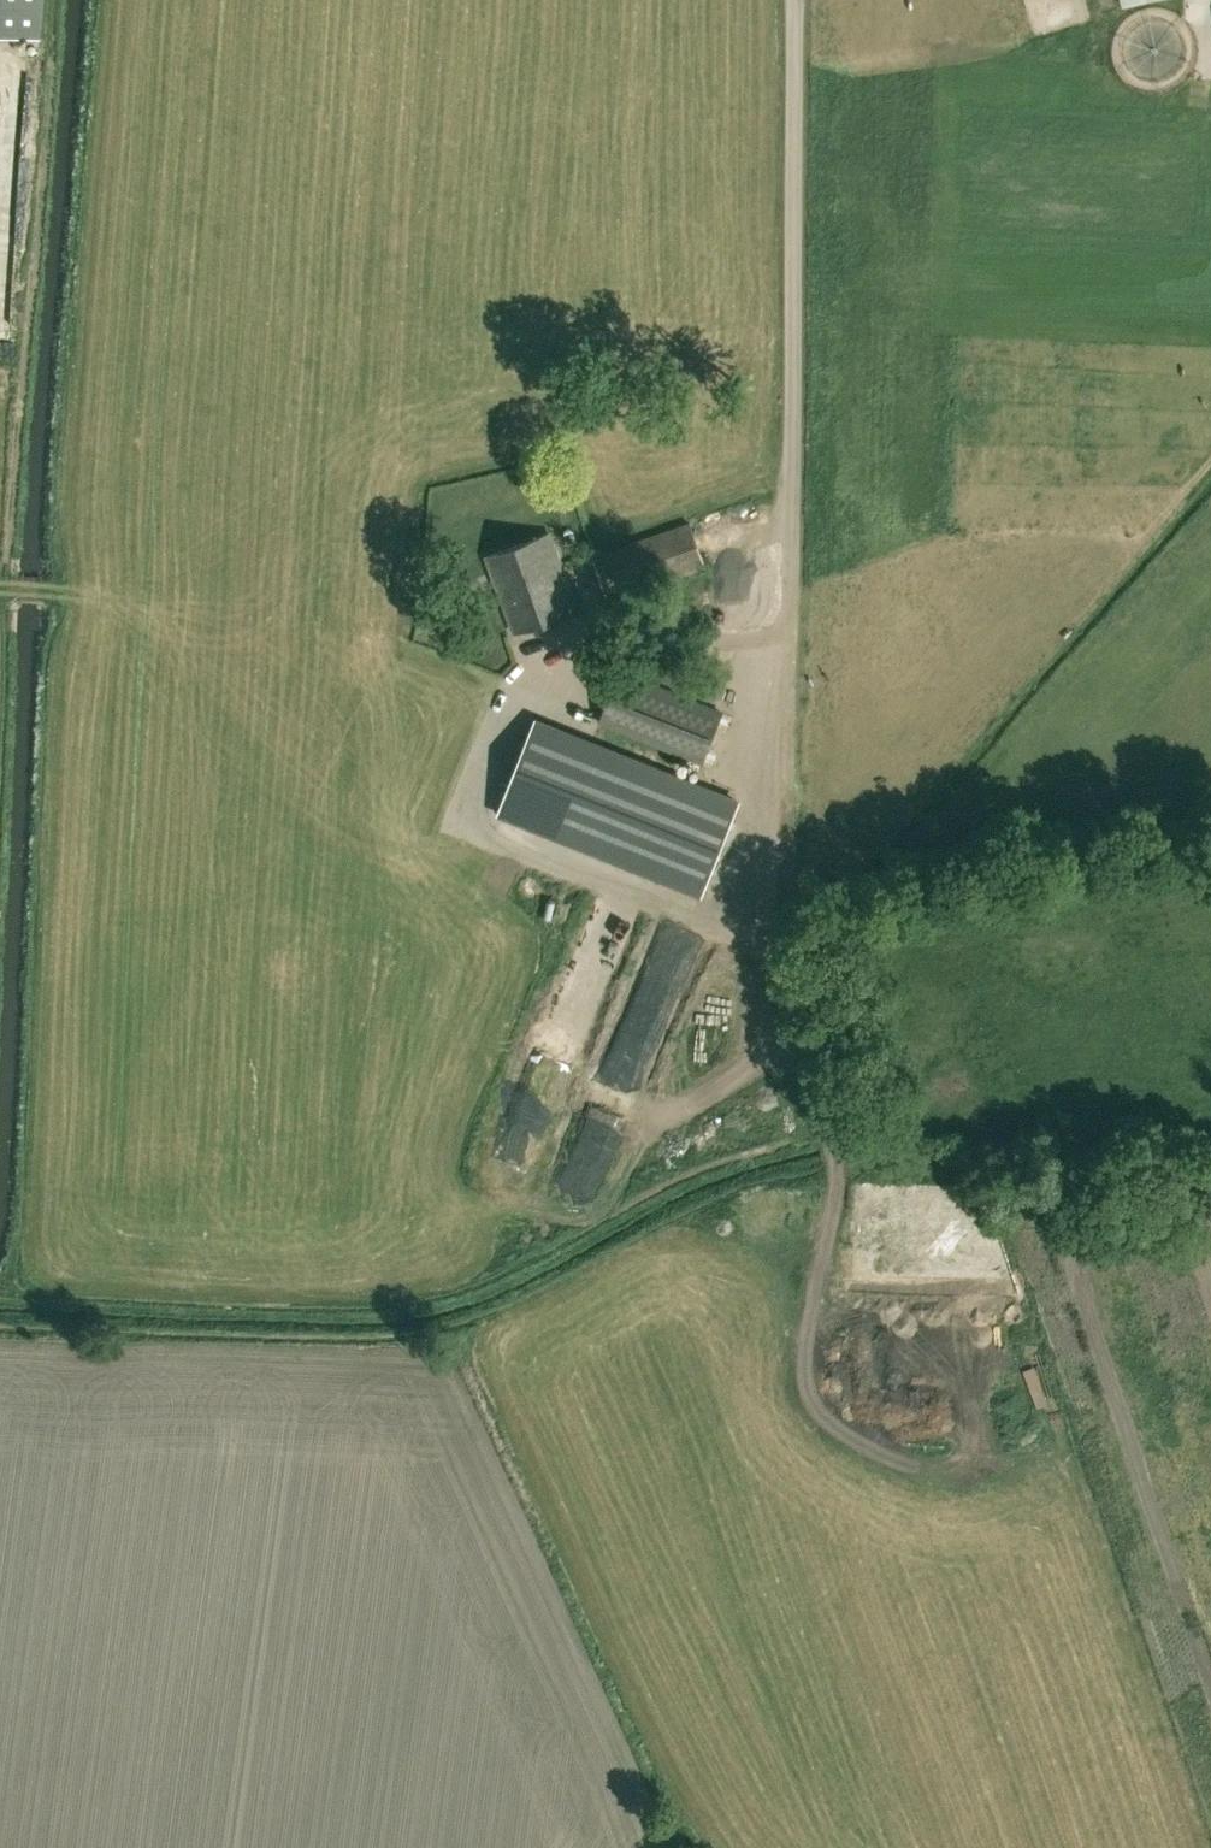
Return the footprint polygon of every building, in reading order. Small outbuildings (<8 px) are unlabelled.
[(42,0),(0,0),(0,35),(39,38),(42,0)] [(610,599),(705,566),(690,522),(595,556),(610,599)] [(516,632),(578,610),(550,532),(487,555),(516,632)] [(722,712),(678,694),(620,671),(600,720),(702,761),(722,712)] [(536,721),(499,811),(702,892),(738,801),(536,721)]
